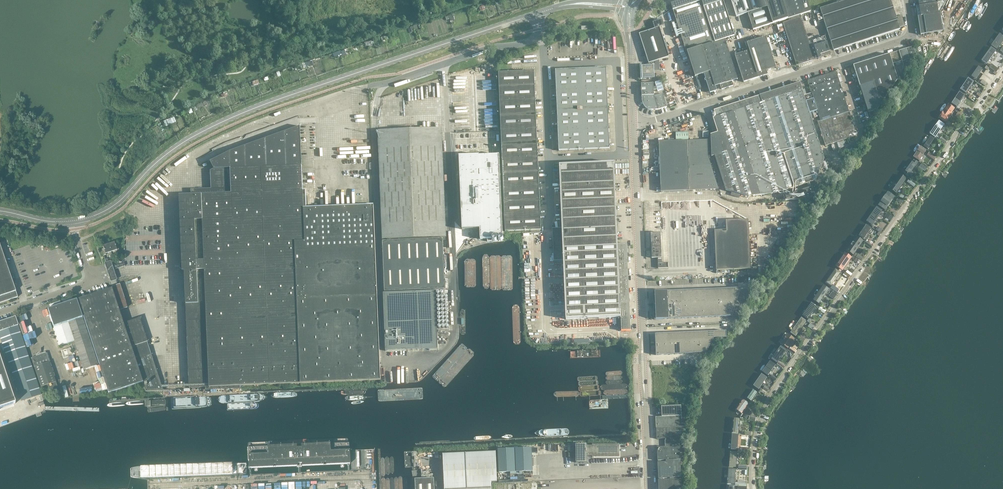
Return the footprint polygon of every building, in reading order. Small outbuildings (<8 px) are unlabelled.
[(686,51),(687,51),(725,39),(734,36),(723,0),(683,0),(671,4),(673,10),(686,51)] [(773,24),(765,0),(731,0),(736,17),(748,13),(753,30),(773,24)] [(773,24),(811,11),(807,0),(765,0),(773,24)] [(820,8),(834,51),(898,30),(900,29),(891,0),(847,0),(820,8)] [(918,17),(940,13),(945,5),(947,0),(936,0),(937,3),(916,6),(918,17)] [(940,13),(918,17),(921,35),(943,31),(940,13),(939,13),(940,13)] [(783,23),(796,65),(815,60),(818,58),(831,54),(825,36),(809,41),(801,17),(783,23)] [(653,22),(655,29),(659,27),(664,26),(662,19),(662,20),(653,23),(653,22)] [(669,57),(659,27),(655,29),(639,34),(649,63),(652,62),(669,57)] [(999,33),(991,45),(997,49),(1002,40),(1002,36),(999,33)] [(735,55),(743,82),(767,75),(766,71),(776,68),(766,37),(747,43),(749,51),(735,55)] [(725,39),(687,51),(695,77),(704,74),(710,93),(716,91),(715,86),(720,84),(722,89),(733,86),(732,81),(738,79),(725,39)] [(893,64),(902,61),(905,70),(916,55),(916,54),(923,52),(920,44),(913,47),(889,54),(893,64)] [(993,52),(987,48),(981,58),(986,62),(993,52)] [(335,52),(336,57),(347,54),(346,49),(335,52)] [(893,64),(889,54),(853,66),(870,118),(872,118),(875,113),(875,111),(877,111),(898,80),(893,64)] [(641,81),(653,81),(652,62),(649,63),(641,66),(641,81)] [(991,64),(989,67),(996,73),(998,70),(991,64)] [(980,66),(973,76),(973,77),(973,78),(974,78),(974,79),(975,79),(976,79),(984,68),(984,67),(983,66),(983,65),(982,65),(981,65),(981,66),(980,66)] [(606,68),(581,69),(582,89),(607,88),(606,68)] [(556,70),(556,90),(582,89),(581,69),(556,70)] [(499,73),(499,87),(534,86),(534,71),(499,73)] [(808,80),(811,93),(817,110),(821,121),(818,122),(825,146),(857,136),(836,71),(828,74),(828,73),(826,74),(826,75),(808,80)] [(655,82),(658,91),(664,89),(662,80),(655,82)] [(969,81),(963,91),(967,93),(973,84),(969,81)] [(641,84),(642,101),(643,103),(644,106),(645,107),(647,109),(648,109),(651,110),(658,109),(667,107),(663,94),(654,96),(654,95),(653,83),(641,84)] [(817,110),(811,93),(804,95),(802,90),(800,83),(760,96),(746,100),(722,108),(714,110),(716,117),(713,118),(718,133),(711,135),(712,157),(715,156),(726,190),(749,196),(776,193),(817,180),(821,169),(825,168),(824,161),(824,159),(810,113),(817,110)] [(534,86),(499,87),(500,102),(535,100),(534,86)] [(607,88),(582,89),(583,109),(608,108),(607,88)] [(582,89),(556,90),(557,110),(583,109),(582,89)] [(953,105),(957,108),(965,95),(962,92),(953,105)] [(535,100),(500,102),(500,116),(536,115),(535,100)] [(957,108),(949,103),(939,118),(946,123),(957,108)] [(608,108),(583,109),(583,129),(609,128),(608,108)] [(583,109),(557,110),(558,130),(583,129),(583,109)] [(959,111),(955,116),(960,120),(964,114),(959,111)] [(536,115),(500,116),(501,131),(536,129),(536,115)] [(175,116),(165,121),(167,126),(177,121),(175,116)] [(941,120),(931,135),(935,138),(945,124),(941,120)] [(192,195),(180,195),(182,271),(185,271),(189,387),(206,387),(206,390),(240,389),(240,386),(381,380),(374,206),(306,209),(306,191),(303,191),(300,127),(230,151),(210,161),(214,169),(211,171),(212,189),(192,190),(192,195)] [(609,128),(583,129),(584,150),(610,149),(609,128)] [(536,129),(501,131),(502,145),(537,144),(536,129)] [(583,129),(558,130),(559,151),(584,150),(583,129)] [(934,139),(930,137),(923,146),(927,148),(934,139)] [(710,140),(687,141),(659,142),(661,192),(689,191),(719,190),(708,157),(708,153),(710,152),(710,140)] [(537,144),(502,145),(502,159),(537,158),(537,144)] [(927,151),(920,146),(913,156),(919,161),(927,151)] [(929,152),(927,155),(934,161),(936,158),(929,152)] [(498,153),(458,155),(461,236),(501,234),(498,153)] [(537,158),(502,159),(503,174),(538,172),(537,158)] [(918,162),(913,159),(903,173),(908,177),(918,162)] [(621,317),(621,331),(631,331),(630,303),(629,298),(629,294),(627,253),(629,253),(629,249),(627,249),(627,244),(618,244),(614,163),(560,165),(562,225),(563,228),(553,229),(554,261),(564,260),(567,319),(621,317)] [(538,172),(503,174),(503,188),(539,187),(538,172)] [(907,179),(902,175),(891,190),(896,194),(907,179)] [(539,187),(503,188),(504,202),(539,201),(539,187)] [(785,196),(786,200),(807,199),(816,197),(813,187),(797,192),(797,193),(785,196)] [(888,191),(878,205),(885,210),(895,196),(888,191)] [(539,201),(504,202),(504,217),(540,215),(539,201)] [(882,210),(876,207),(866,221),(872,225),(882,210)] [(540,215),(504,217),(505,231),(541,230),(540,215)] [(714,231),(716,271),(717,271),(717,270),(750,269),(749,246),(748,219),(726,220),(726,230),(714,231)] [(866,224),(859,235),(865,239),(872,228),(866,224)] [(661,233),(651,233),(652,247),(651,247),(652,251),(652,258),(658,258),(658,268),(668,268),(668,267),(668,263),(662,263),(661,233)] [(864,241),(856,236),(846,251),(853,256),(864,241)] [(383,241),(385,291),(445,289),(443,239),(383,241)] [(114,242),(108,244),(111,252),(117,250),(117,251),(119,250),(118,246),(116,247),(114,242)] [(111,252),(108,244),(103,246),(103,249),(101,249),(103,256),(106,255),(105,254),(111,252)] [(18,297),(0,246),(0,303),(18,297)] [(852,258),(846,253),(836,267),(842,272),(852,258)] [(107,268),(108,271),(125,266),(124,263),(107,268)] [(842,272),(835,268),(826,283),(832,287),(842,272)] [(142,382),(123,323),(119,311),(125,308),(127,308),(126,303),(120,284),(117,285),(116,280),(109,282),(111,288),(77,300),(108,393),(142,382)] [(829,289),(824,285),(813,301),(819,305),(829,289)] [(435,291),(386,293),(388,351),(438,349),(435,291)] [(832,292),(829,297),(834,300),(837,295),(832,292)] [(60,347),(70,343),(73,352),(77,351),(83,370),(98,365),(76,300),(47,309),(53,327),(60,347)] [(818,306),(812,302),(802,315),(808,319),(818,306)] [(18,391),(20,396),(21,401),(41,394),(29,359),(18,325),(15,317),(0,322),(0,337),(18,391)] [(807,321),(802,317),(790,333),(796,337),(807,321)] [(139,318),(123,323),(142,382),(145,391),(154,391),(154,392),(158,392),(158,391),(163,391),(147,342),(139,318)] [(796,339),(788,333),(781,344),(788,349),(796,339)] [(656,345),(665,344),(665,334),(655,334),(656,345)] [(801,334),(798,338),(803,342),(807,338),(801,334)] [(712,342),(709,342),(704,343),(699,343),(700,353),(706,353),(712,342)] [(656,345),(656,355),(665,355),(665,344),(656,345)] [(62,350),(64,356),(71,353),(69,348),(62,350)] [(786,352),(781,349),(773,360),(778,363),(786,352)] [(41,387),(48,385),(56,382),(46,353),(31,358),(41,387)] [(15,404),(0,358),(0,409),(15,404)] [(776,365),(770,361),(763,371),(769,375),(776,365)] [(768,378),(762,373),(754,383),(760,388),(768,378)] [(56,382),(48,385),(50,391),(58,388),(56,382)] [(758,392),(754,389),(747,398),(751,401),(758,392)] [(750,403),(743,398),(735,410),(741,414),(750,403)] [(662,417),(656,417),(656,428),(682,427),(681,406),(662,406),(662,417)] [(733,418),(732,433),(739,434),(740,419),(733,418)] [(658,461),(681,460),(680,438),(676,438),(665,439),(665,447),(657,447),(659,447),(659,460),(658,460),(658,461)] [(247,446),(248,468),(250,468),(299,466),(350,464),(349,443),(247,446)] [(619,446),(587,446),(587,444),(576,445),(576,463),(587,463),(587,456),(619,456),(619,446)] [(538,453),(538,448),(532,448),(499,450),(500,473),(533,471),(532,453),(538,453)] [(491,483),(497,482),(496,452),(466,454),(466,453),(465,453),(465,454),(443,455),(445,488),(492,488),(491,483)] [(729,468),(737,468),(738,452),(730,452),(729,468)] [(659,479),(682,478),(681,460),(658,461),(658,462),(658,479),(659,479)] [(736,482),(736,469),(729,469),(728,484),(735,485),(736,482)] [(434,478),(415,479),(416,488),(434,488),(434,478)] [(659,479),(659,480),(658,480),(659,488),(682,488),(682,478),(659,479)]
